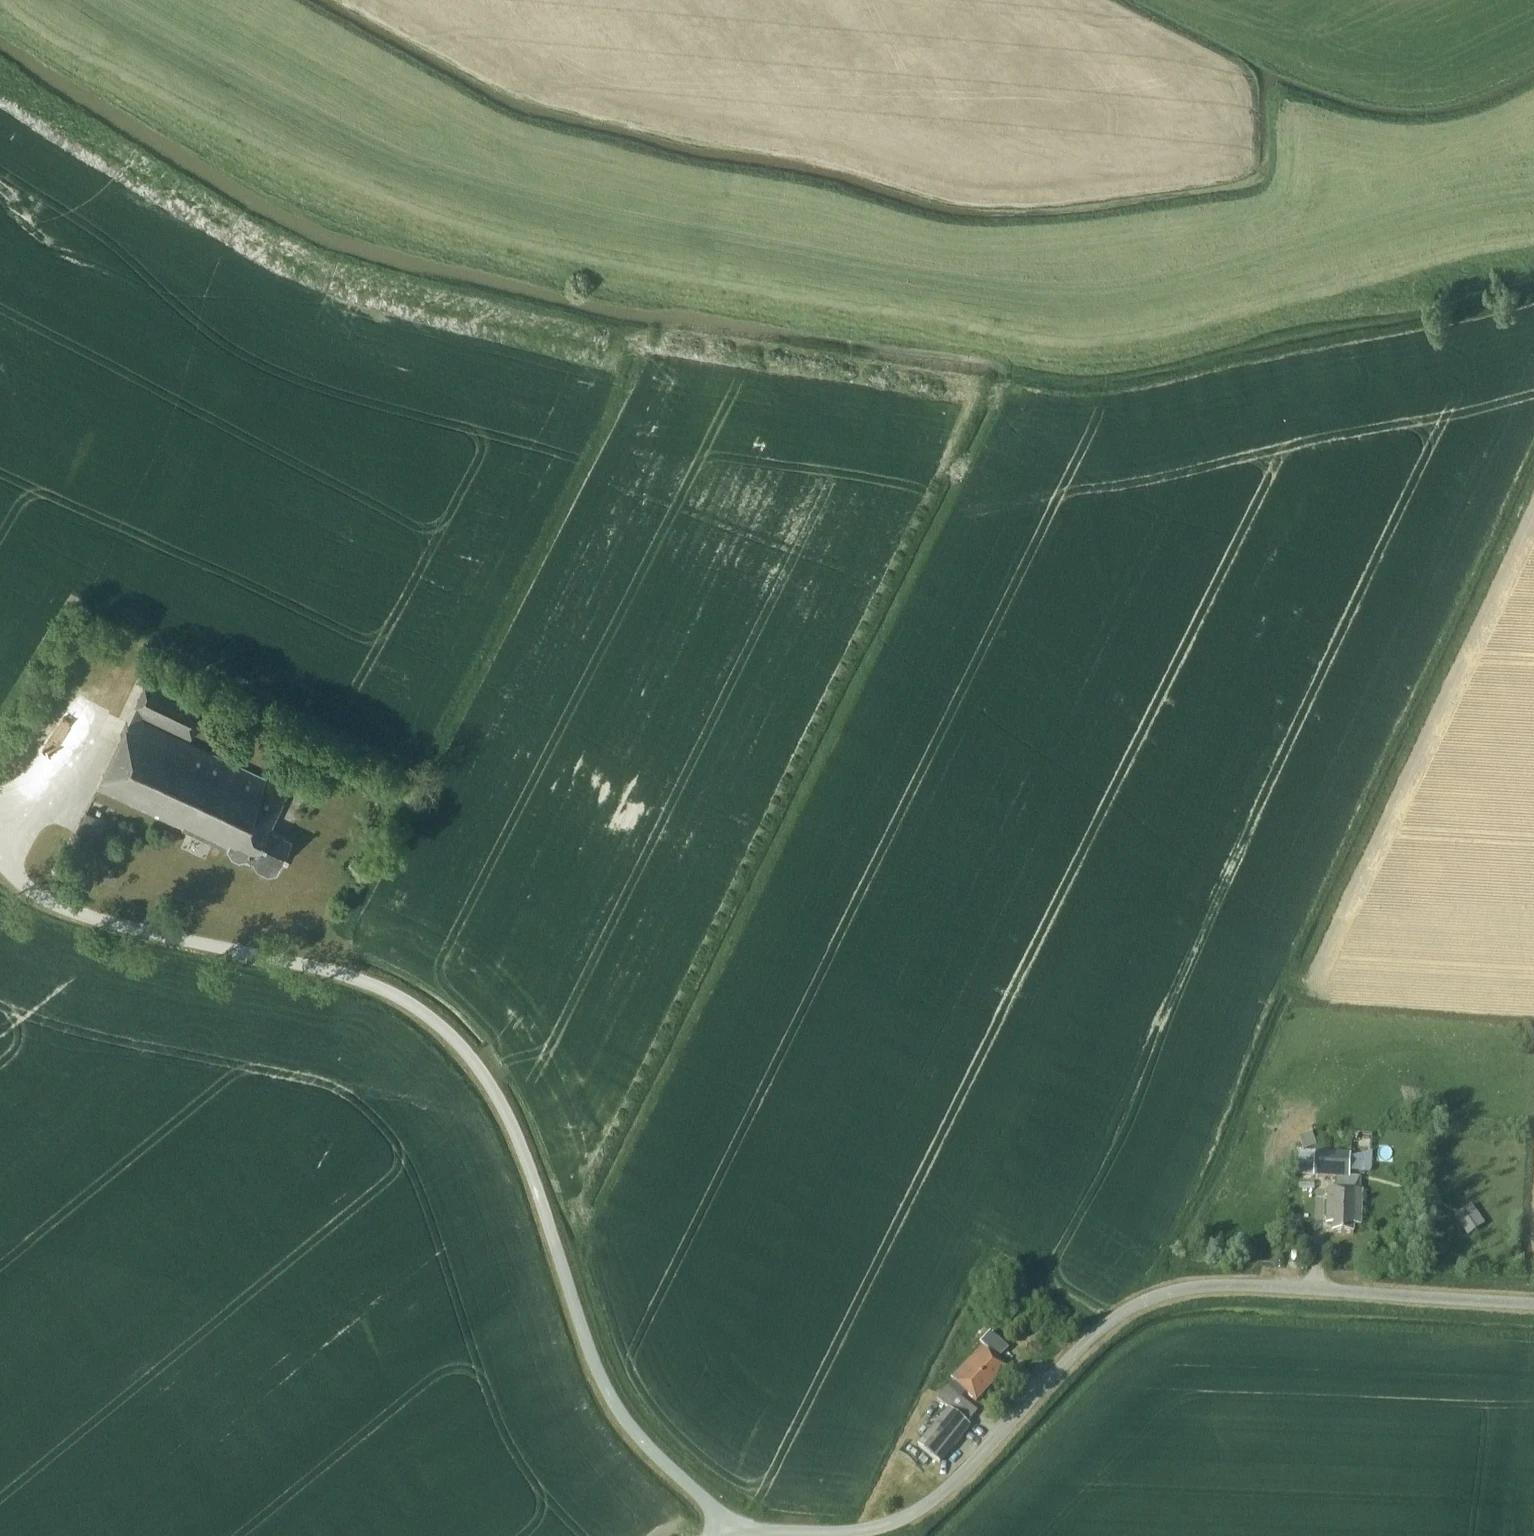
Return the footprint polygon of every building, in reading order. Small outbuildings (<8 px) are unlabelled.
[(279,862),(290,837),(268,826),(286,787),(186,741),(203,705),(145,678),(95,787),(226,847),(230,854),(238,857),(245,856),(245,855),(251,858),(256,866),(267,871),(275,869),(279,862)] [(75,832),(95,842),(105,821),(84,811),(75,832)] [(1361,1226),(1362,1191),(1360,1191),(1361,1179),(1350,1178),(1351,1155),(1315,1153),(1314,1177),(1336,1178),(1335,1190),(1329,1189),(1327,1225),(1334,1225),(1334,1233),(1354,1234),(1354,1226),(1361,1226)] [(957,1383),(950,1390),(962,1399),(967,1393),(977,1403),(1009,1369),(999,1360),(1010,1349),(991,1332),(980,1343),(984,1347),(953,1379),(957,1383)] [(962,1399),(950,1390),(948,1387),(937,1400),(950,1410),(919,1447),(940,1465),(972,1427),(968,1424),(977,1412),(962,1399)]
